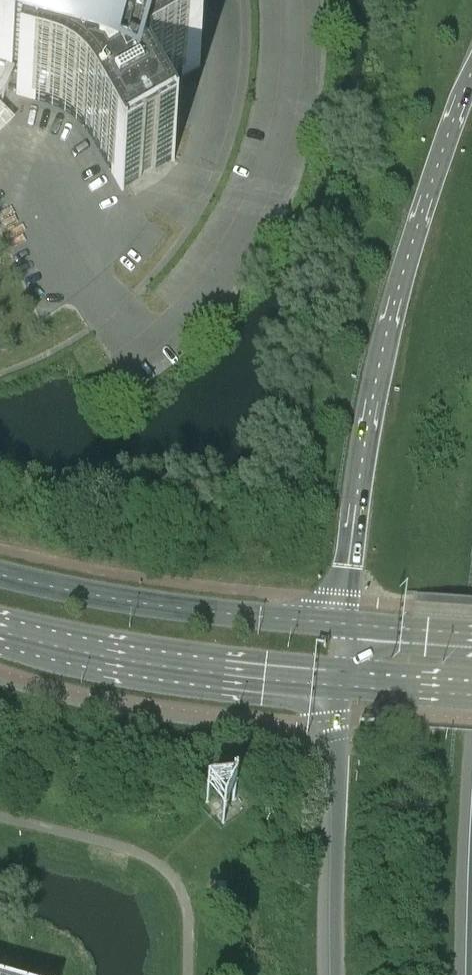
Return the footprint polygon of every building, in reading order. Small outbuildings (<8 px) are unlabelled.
[(4,99),(8,90),(16,93),(16,95),(47,103),(57,107),(66,112),(70,115),(77,120),(83,127),(88,134),(122,191),(123,190),(122,188),(123,187),(127,185),(171,160),(172,162),(174,161),(142,105),(143,96),(200,66),(199,64),(196,65),(168,16),(170,15),(169,13),(117,44),(107,48),(97,51),(86,53),(79,54),(69,53),(57,51),(30,43),(29,45),(20,43),(21,34),(21,23),(20,14),(18,5),(17,0),(0,0),(0,105),(4,99)] [(182,823),(241,821),(241,795),(229,795),(229,792),(182,794),(182,823)]
